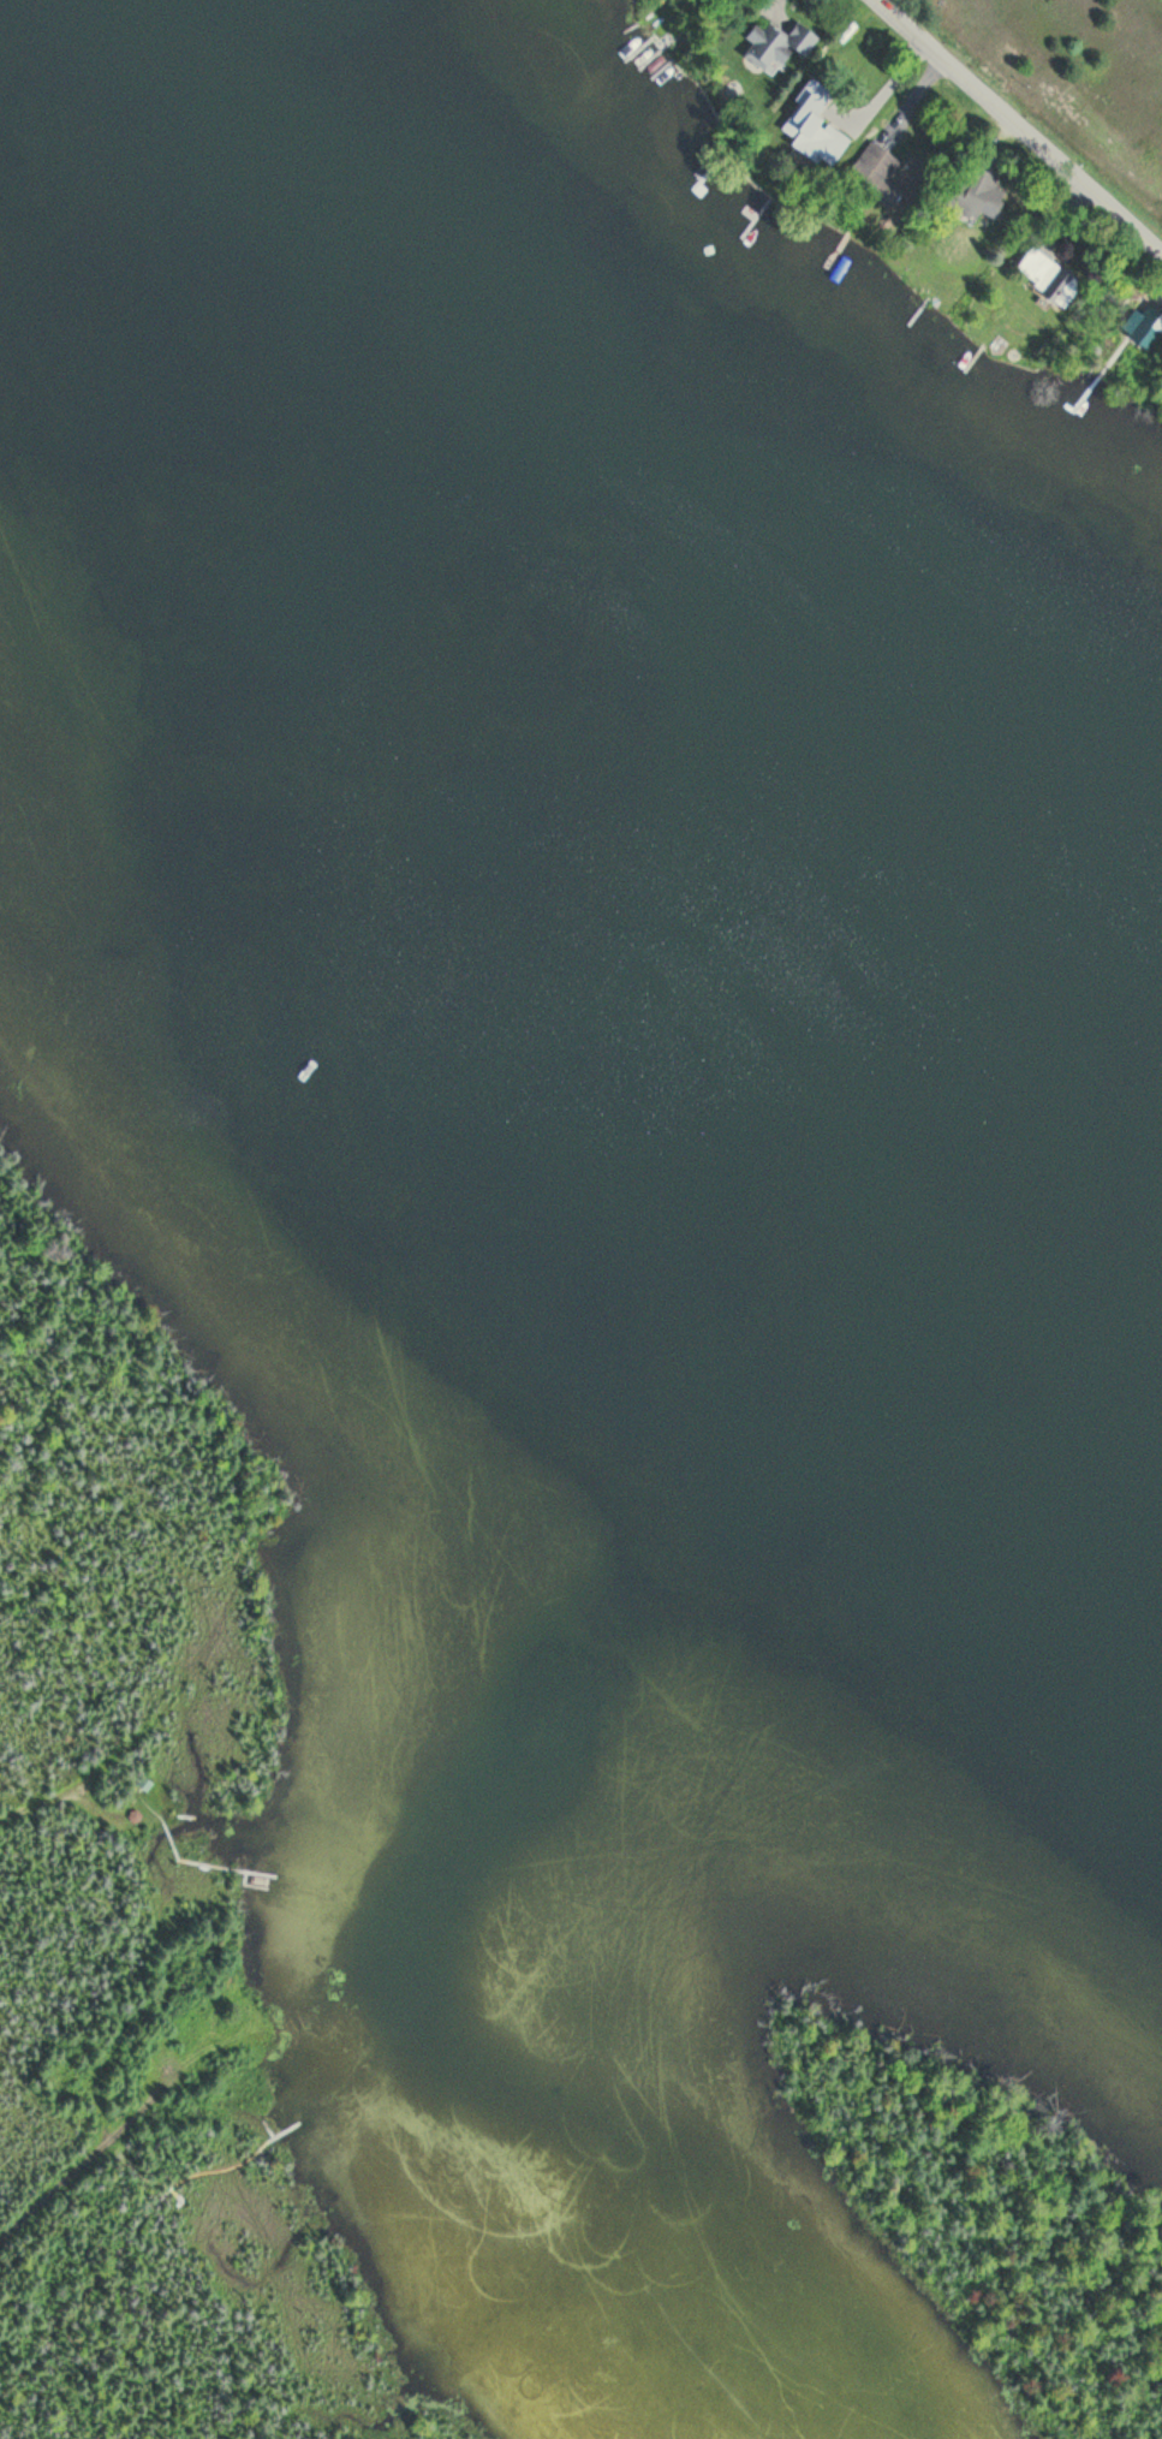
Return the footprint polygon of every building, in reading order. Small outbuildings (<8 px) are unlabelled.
[(746,56),(771,78),(795,50),(804,57),(819,40),(799,22),(786,38),(770,24),(763,32),(756,26),(746,38),(755,45),(746,56)] [(832,159),(844,143),(809,118),(827,93),(809,80),(795,100),(799,103),(778,132),(806,152),(812,144),(832,159)] [(894,207),(904,193),(887,181),(900,163),(871,143),(848,175),(894,207)] [(1066,309),(1083,282),(1032,248),(1014,275),(1066,309)]
